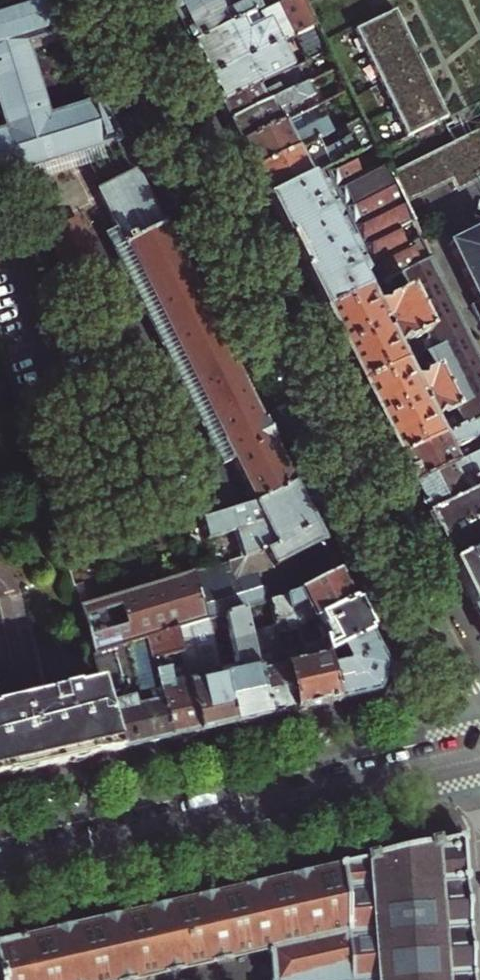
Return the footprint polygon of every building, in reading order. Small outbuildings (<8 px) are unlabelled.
[(6,129),(0,131),(0,191),(108,158),(123,149),(103,108),(99,100),(50,116),(27,44),(66,32),(58,16),(57,17),(54,10),(49,0),(22,0),(0,7),(0,109),(6,129)] [(168,3),(174,16),(180,27),(201,16),(199,12),(217,3),(219,5),(223,3),(222,0),(174,0),(168,3)] [(314,26),(302,1),(301,0),(282,0),(256,13),(190,47),(196,59),(206,80),(275,45),(294,36),(314,26)] [(256,13),(252,1),(236,9),(226,9),(223,3),(219,5),(217,3),(199,12),(201,16),(180,27),(185,37),(190,47),(256,13)] [(394,12),(354,32),(404,140),(416,134),(419,140),(432,134),(429,128),(446,120),(394,12)] [(326,51),(314,26),(294,36),(306,61),(326,51)] [(288,70),(275,45),(206,80),(212,91),(219,105),(288,70)] [(302,85),(293,68),(288,70),(219,105),(224,115),(228,123),(302,85)] [(315,93),(310,81),(302,85),(228,123),(234,135),(239,145),(307,110),(302,101),(311,97),(310,95),(315,93)] [(314,125),(307,110),(239,145),(247,160),(253,173),(316,140),(341,127),(334,115),(314,125)] [(325,170),(351,156),(373,145),(359,117),(343,126),(349,138),(322,152),(316,140),(253,173),(260,188),(266,199),(308,178),(325,170)] [(389,177),(401,201),(403,206),(450,182),(457,192),(479,179),(479,131),(389,177)] [(351,156),(325,170),(338,195),(334,198),(336,201),(340,199),(348,215),(360,223),(401,201),(389,177),(381,161),(359,172),(351,156)] [(325,170),(308,178),(322,205),(327,203),(330,207),(324,210),(333,227),(348,215),(340,199),(336,201),(334,198),(338,195),(325,170)] [(153,210),(134,171),(97,190),(116,229),(105,234),(221,465),(232,460),(250,497),(231,503),(222,508),(224,513),(256,503),(292,485),(269,440),(271,439),(262,423),(261,423),(153,210)] [(323,312),(365,291),(357,275),(352,265),(349,259),(341,242),(333,227),(324,210),(330,207),(327,203),(322,205),(308,178),(266,199),(274,215),(284,235),(296,258),(306,279),(316,298),(323,312)] [(360,223),(359,237),(365,249),(382,282),(400,273),(429,258),(403,206),(401,201),(360,223)] [(341,242),(359,237),(360,223),(348,215),(333,227),(341,242)] [(77,219),(47,233),(69,275),(98,260),(77,219)] [(446,241),(472,295),(464,299),(476,324),(479,322),(479,224),(446,241)] [(359,237),(341,242),(349,259),(354,256),(361,252),(365,249),(359,237)] [(365,249),(361,252),(354,256),(349,259),(352,265),(357,275),(365,291),(366,291),(382,282),(365,249)] [(425,353),(433,368),(421,374),(419,381),(409,379),(402,365),(360,386),(379,424),(386,438),(397,460),(479,418),(479,363),(429,258),(400,273),(408,289),(429,331),(426,333),(427,335),(425,343),(427,347),(425,353)] [(429,331),(408,289),(384,300),(383,304),(374,306),(374,301),(373,296),(370,293),(366,291),(365,291),(323,312),(337,339),(349,364),(357,379),(360,386),(402,365),(403,364),(404,359),(403,355),(400,351),(396,349),(403,341),(406,342),(426,333),(429,331)] [(397,460),(404,474),(411,487),(454,465),(447,451),(452,449),(455,450),(479,437),(479,418),(397,460)] [(454,465),(411,487),(419,502),(425,515),(476,490),(468,476),(479,470),(479,451),(454,465)] [(239,557),(225,561),(226,563),(231,578),(234,580),(273,567),(320,543),(307,516),(292,485),(256,503),(224,513),(196,522),(202,542),(231,533),(239,557)] [(476,490),(425,515),(441,546),(451,565),(479,550),(479,488),(476,490)] [(479,605),(479,550),(451,565),(465,593),(473,609),(479,605)] [(63,561),(77,608),(85,605),(80,586),(92,582),(84,555),(63,561)] [(279,583),(273,567),(234,580),(231,578),(226,563),(85,605),(77,608),(91,656),(129,644),(172,631),(207,620),(241,610),(268,602),(284,597),(279,583)] [(311,622),(350,602),(345,590),(335,572),(290,595),(284,597),(268,602),(273,623),(275,633),(285,631),(283,620),(285,619),(286,617),(287,614),(286,612),(302,604),(311,622)] [(311,622),(297,629),(301,647),(320,643),(323,656),(367,634),(361,623),(350,602),(311,622)] [(241,610),(207,620),(210,631),(225,627),(233,664),(219,667),(232,725),(249,721),(265,717),(251,654),(241,610)] [(207,620),(172,631),(177,651),(183,675),(197,733),(223,727),(232,725),(219,667),(224,659),(216,655),(221,647),(213,643),(218,636),(210,632),(210,631),(207,620)] [(266,651),(251,654),(265,717),(282,713),(293,711),(283,667),(275,633),(273,623),(261,626),(266,651)] [(301,647),(297,629),(289,630),(293,649),(303,661),(299,660),(295,660),(291,661),(288,664),(288,665),(283,667),(293,711),(315,706),(334,701),(323,656),(320,643),(301,647)] [(163,655),(177,651),(172,631),(129,644),(134,663),(134,665),(142,696),(105,706),(119,751),(147,744),(168,740),(149,659),(163,655)] [(376,652),(367,634),(323,656),(334,701),(356,696),(374,692),(379,682),(385,669),(376,652)] [(168,678),(163,655),(149,659),(168,740),(188,735),(197,733),(183,675),(168,678)] [(7,774),(8,776),(93,757),(92,753),(119,751),(105,706),(100,688),(77,693),(75,689),(60,693),(60,695),(0,709),(0,776),(7,774)] [(268,954),(270,979),(473,979),(473,977),(472,977),(468,931),(470,931),(469,926),(467,927),(463,881),(465,881),(465,875),(463,875),(461,842),(464,842),(463,834),(457,835),(457,837),(437,841),(436,840),(429,842),(429,843),(425,844),(426,845),(414,848),(413,847),(409,848),(409,849),(395,852),(394,851),(390,852),(390,853),(377,856),(377,855),(373,856),(373,854),(366,856),(366,859),(345,864),(344,861),(340,862),(340,863),(337,864),(337,866),(330,867),(330,866),(324,867),(324,868),(314,871),(314,869),(308,871),(308,872),(298,874),(298,873),(292,874),(293,876),(283,878),(282,876),(276,878),(277,879),(267,881),(267,880),(261,881),(259,882),(260,883),(251,885),(250,884),(245,885),(245,886),(235,889),(234,887),(229,889),(229,890),(219,892),(219,891),(213,892),(213,894),(203,896),(202,895),(196,896),(196,898),(187,900),(186,898),(181,900),(181,901),(171,903),(171,902),(165,903),(166,905),(155,907),(154,905),(148,907),(149,908),(139,911),(139,909),(132,911),(133,912),(122,914),(122,913),(117,914),(116,915),(116,916),(107,918),(107,916),(101,918),(101,919),(90,922),(90,920),(85,921),(86,923),(73,925),(73,924),(69,925),(69,926),(58,929),(58,928),(53,929),(53,930),(43,932),(43,931),(38,932),(38,933),(27,935),(22,935),(22,934),(17,936),(0,940),(0,979),(151,979),(268,954)]
